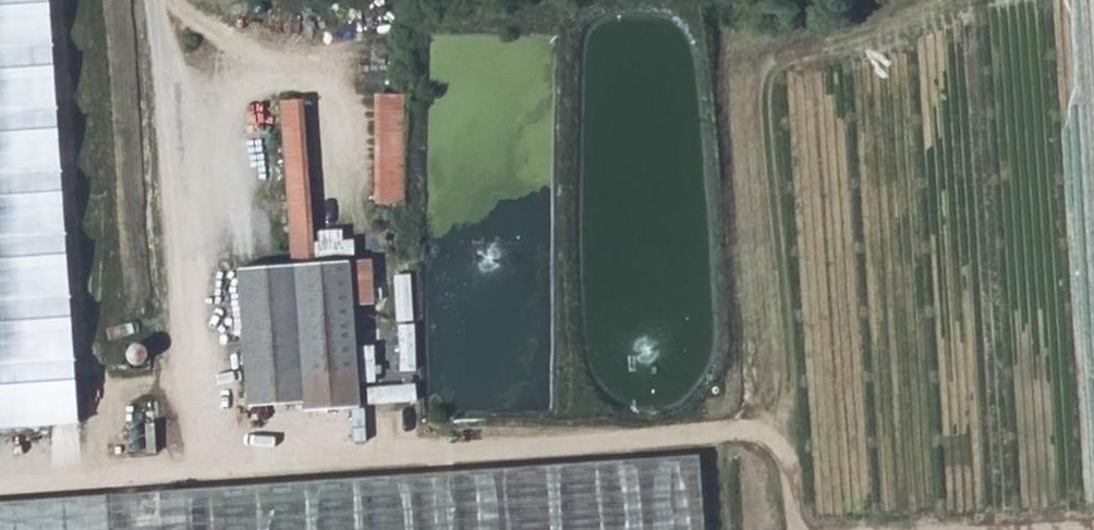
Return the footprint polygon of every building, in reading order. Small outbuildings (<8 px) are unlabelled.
[(82,428),(59,0),(0,0),(0,432),(82,428)] [(410,205),(414,95),(384,94),(381,204),(410,205)] [(369,257),(291,263),(234,267),(244,408),(302,404),(303,410),(358,406),(350,302),(373,303),(369,257)] [(709,462),(0,502),(0,529),(712,529),(709,462)]
